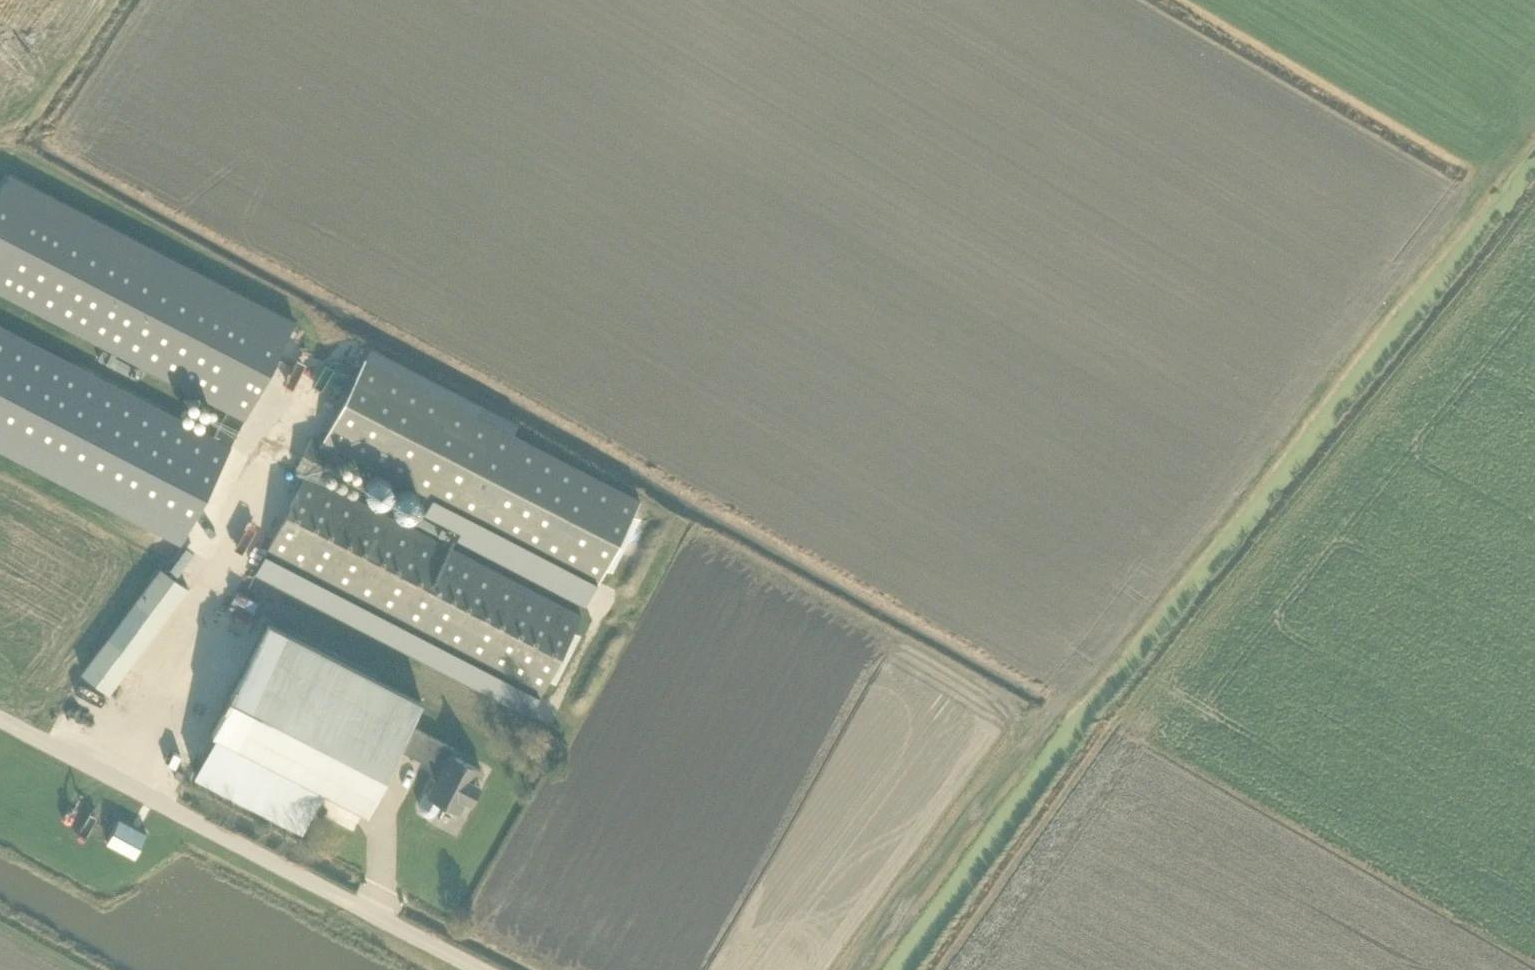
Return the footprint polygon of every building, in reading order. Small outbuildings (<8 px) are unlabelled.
[(226,409),(211,438),(229,447),(294,321),(10,174),(0,193),(0,292),(226,409)] [(166,537),(179,544),(184,534),(215,474),(229,447),(211,438),(175,419),(0,328),(0,451),(166,537)] [(457,539),(585,605),(641,499),(512,432),(516,423),(369,347),(320,442),(331,448),(332,445),(432,497),(424,513),(461,532),(457,539)] [(581,614),(316,478),(331,448),(320,442),(311,438),(295,468),(306,474),(255,573),(529,715),(581,614)] [(109,693),(188,588),(160,567),(82,672),(109,693)] [(255,606),(260,595),(239,587),(234,598),(255,606)] [(450,753),(453,747),(409,725),(421,701),(268,622),(212,730),(215,732),(193,774),(301,829),(322,787),(366,809),(397,748),(441,770),(436,779),(434,778),(433,779),(434,780),(427,794),(425,793),(420,803),(419,806),(420,809),(421,812),(424,815),(427,816),(431,815),(434,813),(436,811),(440,802),(459,811),(465,799),(471,802),(480,785),(474,782),(480,769),(450,753)] [(134,857),(146,834),(118,819),(106,842),(134,857)]
